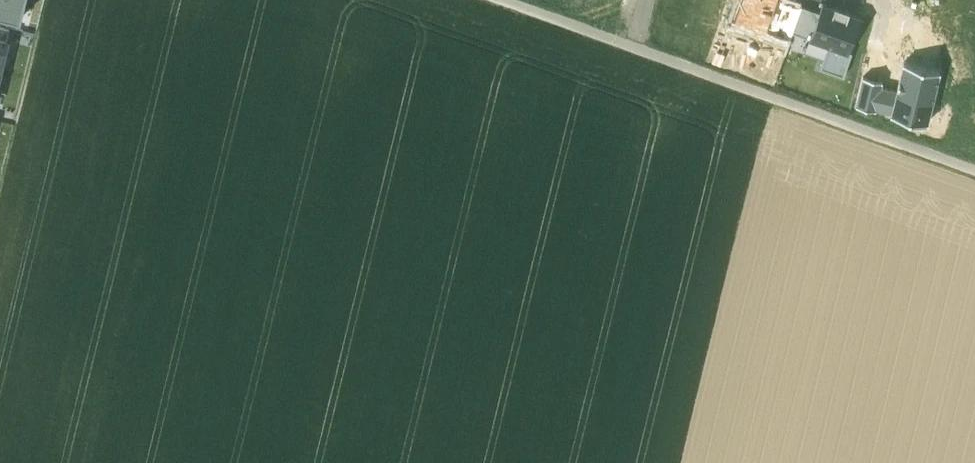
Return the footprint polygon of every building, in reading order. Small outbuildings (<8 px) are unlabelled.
[(26,0),(0,0),(0,14),(21,20),(26,0)] [(734,19),(766,31),(777,0),(741,0),(734,19)] [(766,31),(790,40),(792,33),(802,7),(785,0),(777,0),(766,31)] [(822,3),(818,12),(808,39),(827,45),(848,53),(848,51),(861,17),(848,13),(849,10),(835,5),(834,8),(822,3)] [(818,12),(802,7),(792,33),(808,39),(818,12)] [(848,53),(827,45),(819,67),(843,76),(852,52),(848,51),(848,53)] [(942,69),(901,60),(894,89),(880,85),(874,111),(930,124),(942,69)] [(855,107),(874,111),(880,85),(881,81),(862,77),(855,107)]
